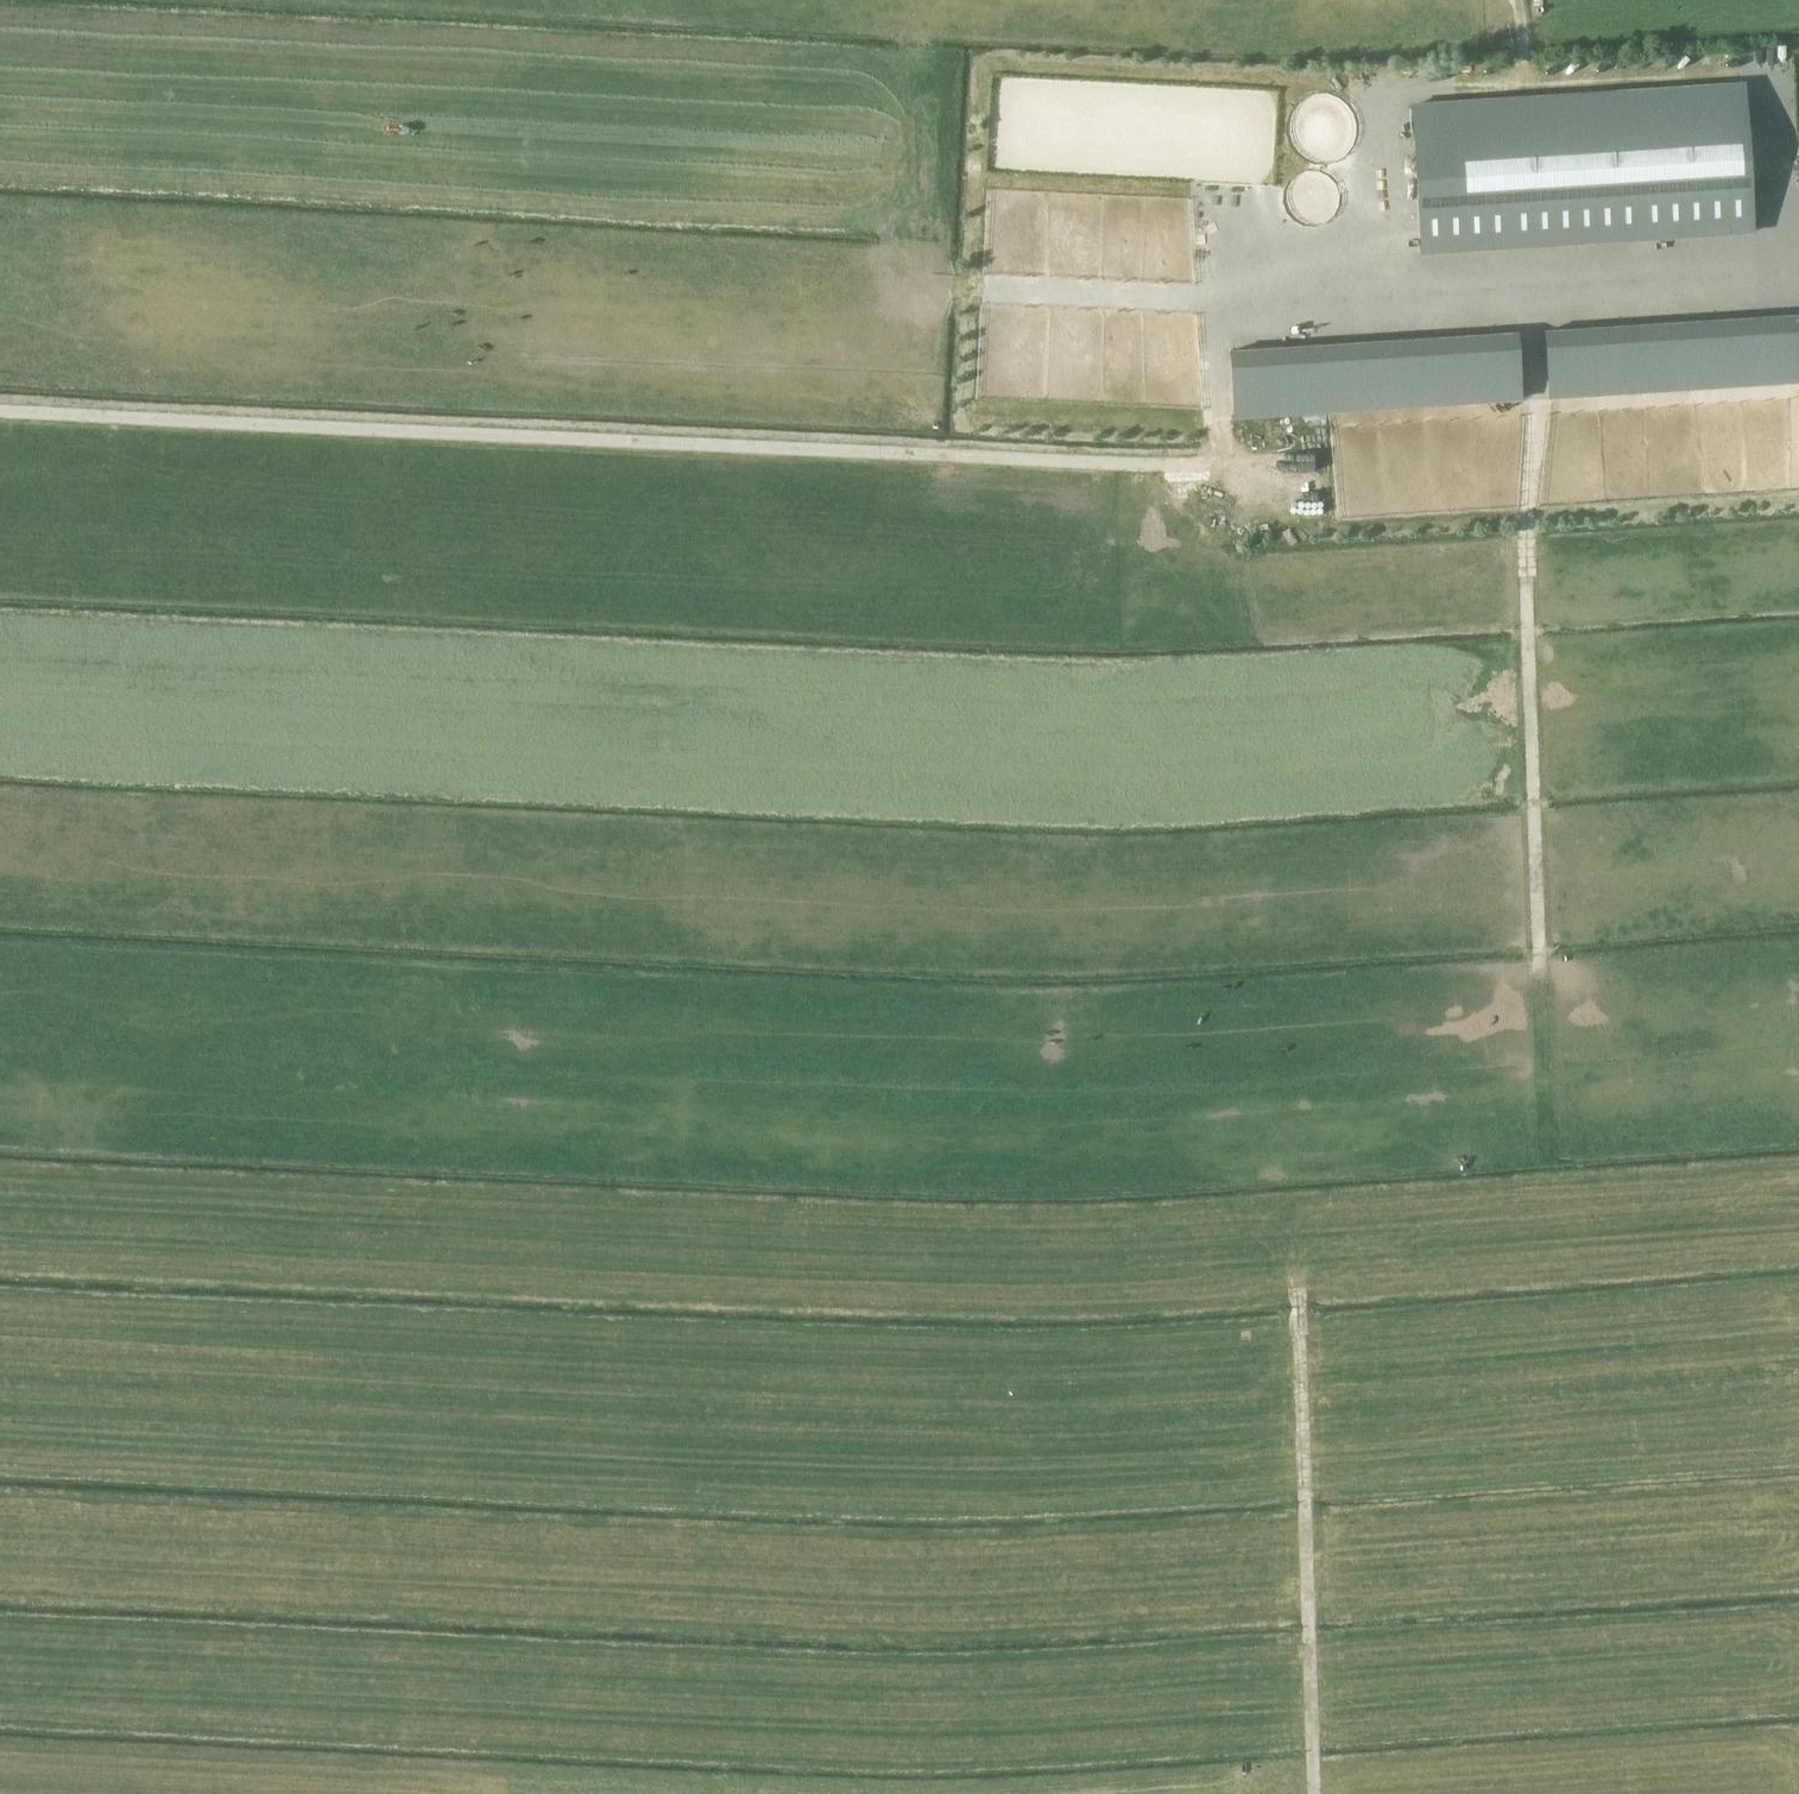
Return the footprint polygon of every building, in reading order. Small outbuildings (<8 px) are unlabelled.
[(1745,84),(1410,106),(1419,251),(1754,230),(1745,84)] [(1543,330),(1548,399),(1798,383),(1798,313),(1543,330)] [(1518,331),(1229,350),(1233,418),(1522,400),(1518,331)]
